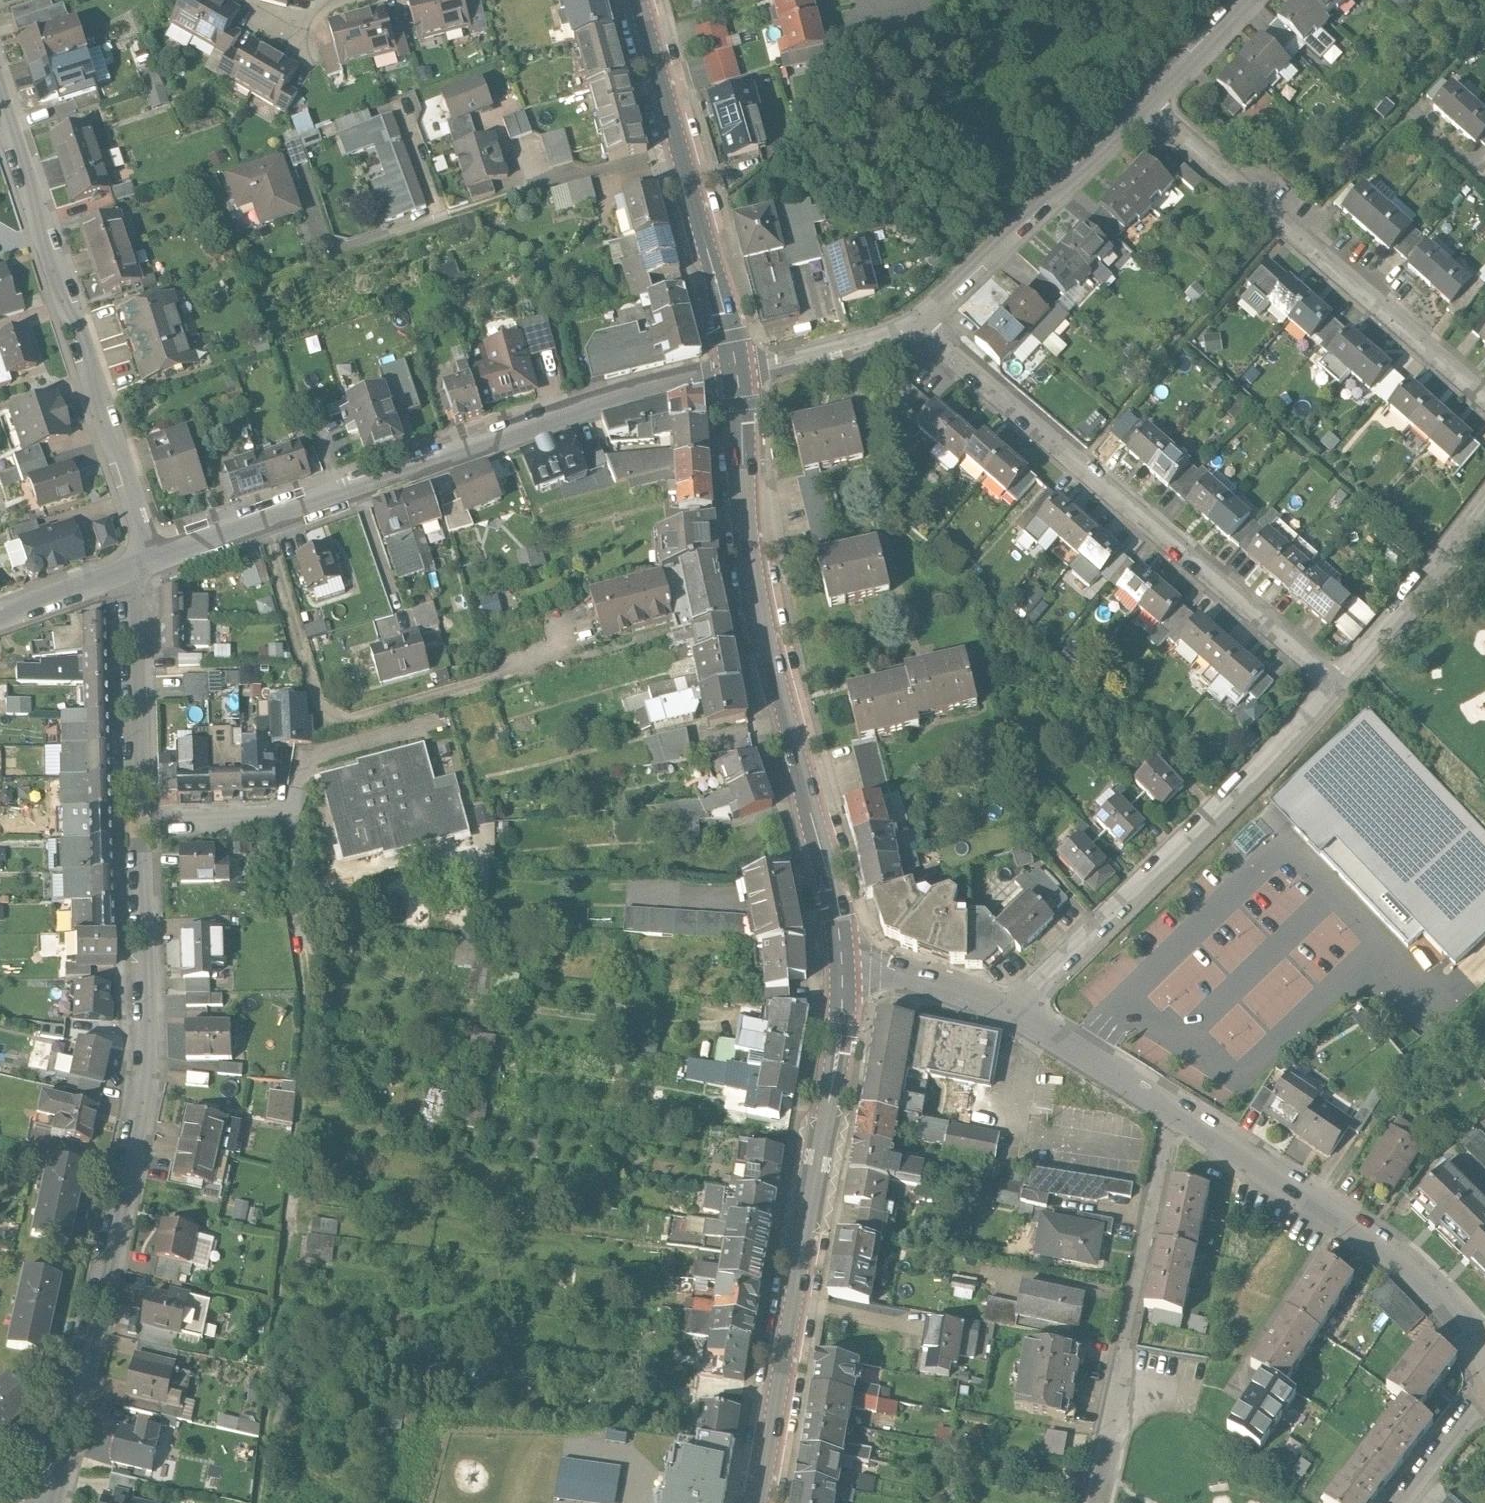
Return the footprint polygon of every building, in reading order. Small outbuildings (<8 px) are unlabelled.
[(11,12),(15,23),(48,10),(54,8),(50,0),(41,0),(11,12)] [(171,28),(184,35),(185,32),(196,38),(217,1),(215,0),(187,0),(171,28)] [(260,2),(288,9),(290,0),(261,0),(260,2)] [(420,43),(434,39),(433,37),(445,33),(435,0),(407,0),(420,43)] [(445,33),(456,30),(457,32),(472,28),(465,6),(464,0),(435,0),(445,33)] [(561,11),(566,10),(566,8),(585,3),(584,0),(558,0),(561,11)] [(566,8),(566,10),(568,18),(560,20),(564,34),(572,32),(574,42),(576,42),(614,32),(605,0),(596,0),(585,3),(566,8)] [(696,4),(692,5),(694,10),(707,6),(706,0),(695,0),(696,4)] [(778,13),(771,15),(774,25),(781,23),(816,14),(812,0),(775,0),(778,13)] [(1278,20),(1301,42),(1312,31),(1316,34),(1327,21),(1324,18),(1305,0),(1297,0),(1278,20)] [(1324,18),(1334,7),(1338,10),(1347,0),(1305,0),(1324,18)] [(217,1),(196,38),(206,44),(204,47),(218,55),(233,29),(242,12),(229,4),(227,7),(217,1)] [(481,2),(465,6),(472,28),(473,33),(487,28),(481,2)] [(384,8),(370,12),(371,15),(360,18),(371,58),(383,55),(384,57),(397,54),(397,53),(391,31),(384,8)] [(48,10),(15,23),(19,35),(53,24),(48,10)] [(816,14),(781,23),(786,44),(779,46),(782,57),(789,55),(792,64),(826,56),(816,14)] [(360,18),(347,22),(346,19),(330,24),(336,47),(343,69),(359,64),(359,62),(371,58),(360,18)] [(720,23),(698,29),(703,45),(725,39),(720,23)] [(76,26),(22,45),(31,73),(86,55),(76,26)] [(403,27),(391,31),(397,53),(397,54),(399,58),(411,55),(403,27)] [(243,35),(233,29),(218,55),(228,60),(232,53),(243,35)] [(1289,46),(1270,29),(1262,38),(1280,55),(1289,46)] [(614,32),(576,42),(591,91),(628,81),(614,32)] [(1280,55),(1262,38),(1239,63),(1263,84),(1273,73),(1276,77),(1289,63),(1280,55)] [(266,48),(254,42),(244,60),(230,84),(242,91),(244,88),(254,94),(275,57),(265,51),(266,48)] [(336,47),(321,52),(329,79),(345,74),(343,69),(336,47)] [(729,49),(706,56),(715,86),(738,79),(729,49)] [(244,60),(232,53),(228,60),(218,77),(230,84),(244,60)] [(86,55),(31,73),(42,107),(73,96),(97,88),(86,55)] [(286,63),(275,57),(254,94),(265,100),(263,103),(276,110),(288,90),(300,68),(287,60),(286,63)] [(1239,63),(1217,87),(1233,101),(1243,111),(1245,109),(1242,107),(1249,100),(1252,103),(1267,88),(1263,84),(1239,63)] [(628,81),(591,91),(610,162),(647,151),(628,81)] [(1449,90),(1441,82),(1426,98),(1436,106),(1449,90)] [(483,83),(442,99),(452,124),(452,125),(470,118),(493,108),(483,83)] [(1459,95),(1451,88),(1449,90),(1436,106),(1433,110),(1454,128),(1473,106),(1481,97),(1467,86),(1459,95)] [(1233,101),(1218,87),(1210,96),(1225,110),(1233,101)] [(97,88),(73,96),(78,113),(102,105),(97,88)] [(752,88),(711,100),(728,159),(759,150),(754,132),(760,130),(756,116),(760,115),(752,88)] [(298,95),(288,90),(276,110),(286,116),(289,112),(298,95)] [(1454,128),(1475,145),(1484,134),(1484,117),(1473,106),(1454,128)] [(511,138),(533,130),(525,110),(504,118),(511,138)] [(425,207),(391,117),(339,137),(347,160),(376,149),(388,180),(372,186),(386,222),(425,207)] [(470,118),(452,125),(452,124),(446,125),(451,139),(474,131),(470,118)] [(99,156),(89,125),(54,136),(64,168),(99,156)] [(542,136),(552,168),(575,161),(565,128),(542,136)] [(474,131),(451,139),(455,152),(478,144),(474,131)] [(478,144),(455,152),(462,171),(502,158),(495,138),(478,144)] [(99,156),(64,168),(75,202),(111,190),(99,156)] [(502,158),(462,171),(469,192),(492,185),(509,179),(502,158)] [(1172,184),(1145,159),(1123,183),(1147,205),(1157,194),(1160,198),(1172,184)] [(280,164),(229,181),(239,210),(255,205),(263,225),(298,214),(280,164)] [(1202,181),(1183,165),(1175,175),(1193,191),(1202,181)] [(1147,205),(1123,183),(1101,207),(1125,230),(1126,230),(1127,229),(1126,228),(1136,217),(1139,220),(1150,208),(1147,205)] [(492,185),(469,192),(473,204),(496,196),(492,185)] [(657,189),(645,192),(643,185),(633,187),(635,194),(625,197),(625,200),(616,202),(620,215),(618,216),(625,242),(636,238),(668,230),(657,189)] [(1351,186),(1334,205),(1342,212),(1359,193),(1351,186)] [(1359,193),(1342,212),(1366,232),(1386,208),(1363,189),(1359,193)] [(808,199),(735,219),(740,239),(746,260),(783,250),(778,231),(815,222),(808,199)] [(1125,230),(1101,207),(1093,216),(1117,238),(1125,230)] [(1386,208),(1366,232),(1389,252),(1392,249),(1410,229),(1386,208)] [(118,213),(82,226),(105,294),(141,281),(118,213)] [(1084,225),(1062,249),(1087,271),(1096,261),(1100,264),(1112,251),(1084,225)] [(1410,229),(1392,249),(1401,257),(1418,238),(1420,235),(1411,227),(1410,229)] [(668,230),(636,238),(648,281),(680,272),(668,230)] [(648,281),(636,238),(625,242),(619,243),(625,271),(634,303),(641,302),(649,300),(649,299),(653,297),(648,281)] [(1418,238),(1401,257),(1411,266),(1426,248),(1428,246),(1418,238)] [(861,246),(827,255),(834,279),(868,269),(861,246)] [(1411,266),(1408,269),(1429,287),(1447,265),(1426,248),(1411,266)] [(1087,271),(1062,249),(1041,274),(1064,295),(1075,284),(1079,287),(1090,274),(1087,271)] [(783,250),(746,260),(763,323),(800,313),(783,250)] [(1470,285),(1447,265),(1429,287),(1453,307),(1470,285)] [(868,269),(834,279),(840,302),(874,293),(868,269)] [(0,271),(0,307),(14,303),(3,270),(0,271)] [(1261,270),(1248,285),(1253,290),(1267,275),(1261,270)] [(1064,295),(1041,274),(1033,283),(1056,304),(1064,295)] [(1282,289),(1267,275),(1253,290),(1243,302),(1259,317),(1270,304),(1290,322),(1309,300),(1288,282),(1282,289)] [(1470,285),(1453,307),(1448,313),(1457,321),(1484,287),(1475,279),(1470,285)] [(1056,304),(1033,283),(1027,291),(1048,312),(1056,304)] [(653,297),(649,299),(649,300),(641,302),(644,313),(652,311),(655,323),(691,314),(690,313),(691,313),(687,299),(685,290),(653,297)] [(1048,312),(1027,291),(1006,313),(1028,333),(1041,345),(1069,315),(1058,306),(1051,314),(1048,312)] [(140,294),(112,303),(123,335),(131,332),(124,312),(144,305),(140,294)] [(144,305),(124,312),(131,332),(133,340),(136,346),(184,329),(172,296),(144,305)] [(1330,318),(1309,300),(1290,322),(1310,339),(1310,340),(1311,341),(1313,339),(1330,318)] [(634,303),(618,307),(619,310),(625,330),(638,327),(641,338),(647,337),(647,335),(651,333),(651,335),(658,334),(655,323),(652,311),(644,313),(641,302),(634,303)] [(1028,333),(1006,313),(986,335),(989,338),(1008,355),(1028,333)] [(651,333),(647,335),(647,337),(641,338),(638,327),(625,330),(596,338),(586,355),(594,385),(632,374),(664,365),(702,355),(691,314),(655,323),(658,334),(651,335),(651,333)] [(1470,332),(1479,340),(1484,333),(1484,315),(1470,332)] [(1322,347),(1339,326),(1330,318),(1313,339),(1322,347)] [(547,320),(516,329),(520,341),(526,359),(556,351),(547,320)] [(1339,326),(1322,347),(1330,354),(1348,333),(1339,326)] [(0,337),(0,388),(11,385),(8,376),(36,366),(24,329),(0,337)] [(184,329),(136,346),(139,356),(135,358),(136,360),(143,381),(196,363),(184,329)] [(1369,351),(1348,333),(1330,354),(1329,355),(1350,373),(1369,351)] [(1008,355),(989,338),(980,348),(999,366),(1008,355)] [(1219,338),(1206,340),(1208,356),(1221,354),(1219,338)] [(506,342),(501,339),(496,341),(493,346),(494,348),(487,350),(493,370),(469,377),(480,408),(535,392),(526,359),(520,341),(507,344),(506,342)] [(136,346),(133,340),(126,342),(132,361),(136,360),(135,358),(139,356),(136,346)] [(1391,369),(1369,351),(1350,373),(1372,391),(1391,369)] [(466,368),(455,372),(459,384),(442,390),(444,396),(438,398),(444,416),(450,414),(455,428),(464,425),(464,424),(483,418),(480,408),(469,377),(466,368)] [(1391,369),(1372,391),(1381,399),(1400,377),(1391,369)] [(899,376),(883,394),(892,402),(908,383),(899,376)] [(1400,377),(1381,399),(1390,406),(1408,385),(1400,377)] [(908,383),(892,402),(902,410),(917,392),(908,383)] [(1429,403),(1408,385),(1390,406),(1411,425),(1429,403)] [(385,390),(347,402),(351,412),(341,416),(348,434),(357,431),(366,459),(404,446),(385,390)] [(917,392),(902,410),(910,417),(926,399),(917,392)] [(705,395),(669,403),(675,425),(707,423),(705,395)] [(53,397),(7,412),(21,453),(67,438),(64,428),(66,428),(58,406),(56,406),(53,397)] [(926,399),(910,417),(919,425),(935,407),(926,399)] [(669,403),(604,421),(613,444),(655,439),(655,437),(675,432),(675,425),(669,403)] [(1450,421),(1429,403),(1411,425),(1431,442),(1450,421)] [(957,423),(937,405),(935,407),(919,425),(917,428),(938,446),(957,423)] [(852,406),(791,422),(803,470),(864,455),(852,406)] [(1102,421),(1094,414),(1080,430),(1088,437),(1102,421)] [(1470,439),(1450,421),(1431,442),(1452,460),(1469,441),(1470,439)] [(1137,422),(1120,442),(1129,450),(1147,430),(1137,422)] [(707,423),(675,425),(675,432),(675,440),(670,440),(671,451),(676,450),(676,461),(709,458),(707,423)] [(979,441),(957,423),(938,446),(959,464),(965,458),(979,441)] [(174,426),(144,437),(148,448),(170,441),(168,437),(177,434),(174,426)] [(1168,448),(1147,430),(1129,450),(1127,452),(1148,471),(1168,448)] [(177,434),(168,437),(170,441),(148,448),(163,495),(178,490),(181,498),(199,492),(196,484),(203,482),(186,431),(177,434)] [(979,441),(965,458),(986,476),(1005,454),(984,436),(979,441)] [(554,445),(554,444),(552,445),(553,446),(540,451),(540,450),(538,450),(539,451),(524,457),(538,492),(565,481),(566,483),(587,475),(587,474),(578,451),(572,438),(554,445)] [(1478,449),(1469,441),(1452,460),(1461,468),(1478,449)] [(600,442),(578,451),(587,474),(609,465),(600,442)] [(300,443),(260,457),(271,490),(311,477),(300,443)] [(1188,466),(1168,448),(1148,471),(1169,489),(1188,466)] [(39,449),(13,458),(18,471),(43,460),(39,449)] [(671,451),(608,461),(617,485),(629,481),(677,467),(676,461),(676,450),(671,451)] [(1005,454),(986,476),(1008,495),(1007,495),(1017,503),(1037,480),(1027,472),(1027,473),(1005,454)] [(260,457),(225,469),(228,477),(223,479),(230,501),(235,499),(236,502),(271,490),(260,457)] [(676,461),(677,467),(678,485),(674,485),(670,486),(671,495),(679,495),(680,510),(680,513),(713,510),(711,492),(709,458),(676,461)] [(0,478),(0,484),(2,489),(22,482),(23,483),(29,481),(48,474),(43,460),(18,471),(0,478)] [(48,474),(29,481),(39,509),(80,494),(70,466),(48,474)] [(1188,466),(1169,489),(1178,497),(1198,474),(1188,466)] [(488,467),(455,481),(463,502),(468,513),(470,513),(502,499),(488,467)] [(677,467),(629,481),(632,491),(672,478),(674,485),(678,485),(677,467)] [(838,534),(821,470),(797,476),(814,541),(838,534)] [(1198,474),(1178,497),(1187,504),(1206,482),(1207,483),(1212,478),(1202,470),(1198,474)] [(1207,483),(1206,482),(1187,504),(1208,523),(1228,501),(1207,483)] [(431,490),(403,499),(414,533),(416,537),(422,535),(421,531),(442,523),(431,490)] [(1048,492),(1030,513),(1037,519),(1039,521),(1057,500),(1048,492)] [(403,499),(376,509),(396,566),(421,558),(416,537),(414,533),(403,499)] [(1078,518),(1057,500),(1039,521),(1050,530),(1060,539),(1078,518)] [(1228,501),(1208,523),(1229,541),(1231,540),(1248,520),(1249,519),(1228,501)] [(463,502),(443,510),(450,535),(476,527),(470,513),(468,513),(463,502)] [(713,510),(680,513),(680,510),(674,512),(677,531),(714,520),(713,510)] [(1257,527),(1239,548),(1248,556),(1275,524),(1276,525),(1280,520),(1270,512),(1257,527)] [(100,549),(118,543),(110,518),(92,524),(100,549)] [(1099,535),(1078,518),(1060,539),(1081,556),(1099,535)] [(1039,521),(1037,519),(1023,535),(1036,546),(1050,530),(1039,521)] [(677,531),(674,532),(662,536),(664,579),(681,574),(716,565),(721,562),(714,520),(677,531)] [(1248,520),(1231,540),(1239,548),(1257,527),(1248,520)] [(35,524),(5,534),(10,547),(19,544),(19,542),(39,535),(35,524)] [(39,535),(19,542),(19,544),(27,567),(25,573),(27,578),(32,581),(38,579),(40,574),(46,571),(47,574),(63,569),(62,566),(75,561),(75,560),(77,542),(71,524),(39,535)] [(1248,556),(1247,557),(1268,575),(1297,542),(1276,525),(1275,524),(1248,556)] [(1120,554),(1099,535),(1081,556),(1102,575),(1120,554)] [(1297,542),(1268,575),(1288,593),(1308,570),(1317,560),(1297,542)] [(879,543),(819,558),(831,607),(891,592),(879,543)] [(331,547),(299,557),(312,596),(329,590),(328,587),(342,582),(331,547)] [(1120,554),(1102,575),(1111,582),(1129,561),(1120,554)] [(1129,561),(1111,582),(1120,590),(1138,569),(1129,561)] [(716,565),(681,574),(687,603),(722,595),(716,565)] [(255,566),(241,571),(249,591),(262,586),(255,566)] [(1159,587),(1138,569),(1120,590),(1119,591),(1140,609),(1159,587)] [(1329,588),(1308,570),(1288,593),(1310,612),(1309,612),(1330,630),(1352,606),(1330,587),(1329,588)] [(664,579),(593,597),(610,655),(675,636),(676,639),(694,635),(687,603),(681,574),(664,579)] [(1180,605),(1159,587),(1140,609),(1161,627),(1180,605)] [(185,593),(164,593),(163,625),(185,624),(209,624),(209,600),(185,600),(185,593)] [(722,595),(687,603),(694,635),(729,627),(722,595)] [(433,604),(415,609),(421,628),(439,623),(433,604)] [(1180,605),(1161,627),(1148,641),(1158,649),(1167,638),(1189,613),(1180,605)] [(1189,613),(1167,638),(1177,646),(1179,643),(1178,642),(1197,620),(1189,613)] [(104,620),(72,621),(73,633),(54,635),(56,656),(80,653),(80,652),(84,652),(105,652),(105,639),(107,639),(106,632),(104,632),(104,620)] [(1219,639),(1197,620),(1178,642),(1179,643),(1200,660),(1219,639)] [(209,624),(185,624),(163,625),(164,657),(179,657),(184,657),(186,656),(186,649),(209,649),(209,624)] [(729,627),(694,635),(700,660),(734,652),(729,627)] [(402,643),(372,652),(382,686),(430,672),(419,635),(401,640),(402,643)] [(1240,656),(1219,639),(1200,660),(1221,678),(1240,656)] [(105,652),(84,652),(84,660),(79,660),(79,675),(79,676),(84,676),(84,683),(106,683),(105,671),(107,670),(107,664),(105,664),(105,652)] [(734,652),(700,660),(696,661),(703,697),(741,687),(734,652)] [(203,667),(203,656),(186,656),(184,657),(179,657),(179,667),(203,667)] [(965,656),(906,671),(907,678),(918,719),(977,704),(965,656)] [(1263,677),(1240,656),(1221,678),(1207,693),(1221,705),(1226,699),(1236,708),(1248,694),(1263,677)] [(257,685),(257,667),(243,667),(243,685),(257,685)] [(208,675),(184,675),(185,702),(209,701),(208,675)] [(1273,685),(1263,677),(1248,694),(1258,703),(1273,685)] [(907,678),(848,694),(860,742),(876,738),(920,727),(918,719),(907,678)] [(106,696),(106,683),(84,683),(85,691),(81,691),(81,707),(85,707),(85,715),(107,715),(106,703),(108,703),(108,695),(106,696)] [(703,697),(695,700),(697,711),(704,709),(709,730),(747,722),(741,687),(703,697)] [(695,700),(661,709),(667,729),(694,720),(697,711),(695,700)] [(258,723),(259,737),(255,741),(255,751),(242,752),(243,771),(244,792),(257,792),(257,799),(263,799),(263,791),(276,791),(274,746),(314,743),(313,721),(308,721),(307,702),(271,704),(272,722),(258,723)] [(1271,803),(1408,945),(1424,929),(1455,962),(1484,933),(1484,832),(1367,711),(1271,803)] [(85,715),(62,716),(62,746),(86,746),(107,746),(107,734),(109,734),(109,727),(107,727),(107,715),(85,715)] [(231,752),(230,731),(210,732),(210,733),(211,772),(212,772),(212,794),(223,793),(224,801),(233,800),(233,793),(244,792),(243,771),(242,752),(231,752)] [(210,733),(193,733),(194,751),(179,751),(179,766),(180,793),(180,796),(192,796),(192,803),(202,802),(201,795),(212,795),(212,794),(212,772),(211,772),(210,733)] [(686,736),(660,742),(666,769),(692,763),(686,736)] [(876,738),(860,742),(853,744),(868,803),(880,800),(892,796),(876,738)] [(423,745),(363,762),(364,766),(318,779),(322,795),(327,793),(343,849),(338,850),(342,866),(382,855),(383,859),(399,854),(397,849),(451,834),(453,839),(469,834),(456,786),(436,791),(423,745)] [(86,746),(86,753),(82,753),(82,770),(87,770),(87,777),(108,777),(108,765),(110,765),(110,758),(108,758),(107,746),(86,746)] [(1176,764),(1161,748),(1151,758),(1156,764),(1157,763),(1167,773),(1176,764)] [(754,757),(723,769),(722,768),(715,771),(718,780),(722,779),(723,782),(726,781),(727,785),(731,794),(763,783),(754,757)] [(1167,773),(1157,763),(1156,764),(1136,784),(1161,810),(1182,789),(1167,773)] [(179,766),(164,767),(165,793),(180,793),(179,766)] [(705,775),(692,780),(701,805),(715,800),(711,791),(705,775)] [(87,777),(86,777),(61,778),(61,809),(88,808),(109,809),(109,808),(109,796),(111,796),(111,789),(109,789),(108,777),(87,777)] [(715,800),(701,805),(705,817),(729,809),(731,806),(734,805),(737,812),(732,814),(734,822),(773,808),(763,783),(731,794),(715,800)] [(727,785),(711,791),(715,800),(731,794),(727,785)] [(1137,802),(1122,787),(1112,796),(1118,802),(1119,801),(1129,811),(1137,802)] [(868,803),(843,810),(852,840),(889,830),(880,800),(868,803)] [(1129,811),(1119,801),(1118,802),(1097,822),(1123,848),(1144,827),(1129,811)] [(109,809),(88,808),(88,817),(80,817),(80,832),(88,832),(89,841),(110,840),(110,827),(112,827),(111,820),(110,820),(109,809)] [(1091,848),(1099,840),(1084,824),(1075,833),(1079,837),(1079,836),(1091,848)] [(889,830),(852,840),(860,870),(897,862),(889,830)] [(1091,848),(1079,836),(1079,837),(1058,858),(1085,885),(1086,884),(1095,893),(1114,875),(1105,865),(1106,864),(1091,848)] [(110,852),(110,840),(89,841),(84,841),(85,864),(90,864),(90,872),(111,872),(111,858),(113,858),(112,852),(110,852)] [(215,849),(182,850),(183,884),(230,882),(230,859),(216,860),(215,849)] [(897,862),(860,870),(866,902),(874,900),(903,891),(897,862)] [(1068,899),(1038,870),(1029,879),(1025,874),(1013,886),(1025,898),(1027,897),(1037,908),(1038,906),(1041,909),(1049,901),(1057,910),(1068,899)] [(789,871),(746,882),(754,922),(758,942),(759,949),(764,948),(764,949),(805,946),(789,871)] [(111,883),(111,872),(90,872),(64,872),(65,904),(71,904),(112,903),(111,890),(113,890),(113,883),(111,883)] [(903,891),(874,900),(885,935),(900,940),(900,946),(917,951),(919,945),(948,955),(949,963),(965,964),(965,968),(981,969),(997,953),(1002,958),(1014,946),(996,927),(983,915),(957,914),(952,912),(957,896),(950,890),(933,897),(925,892),(916,895),(913,883),(903,891)] [(1025,898),(996,927),(1014,946),(1019,952),(1048,925),(1047,924),(1052,920),(1041,909),(1038,906),(1037,908),(1027,897),(1025,898)] [(112,903),(71,904),(72,934),(76,934),(112,934),(112,921),(114,921),(114,914),(112,914),(112,903)] [(745,919),(625,913),(624,936),(758,942),(754,922),(745,922),(745,919)] [(223,930),(185,931),(186,980),(210,980),(210,968),(224,967),(223,930)] [(112,934),(76,934),(77,964),(77,966),(89,966),(113,965),(112,934)] [(805,946),(764,949),(768,1007),(778,1008),(792,1010),(790,991),(783,991),(782,982),(807,981),(805,946)] [(89,966),(77,966),(77,964),(67,964),(67,979),(90,978),(89,966)] [(210,980),(186,980),(187,996),(211,995),(210,980)] [(109,986),(75,985),(73,1020),(112,1021),(113,1006),(108,1006),(109,986)] [(211,995),(187,996),(187,1007),(223,1006),(223,995),(211,995)] [(768,1007),(757,1005),(756,1016),(777,1019),(778,1008),(768,1007)] [(792,1010),(778,1008),(777,1019),(807,1023),(809,1012),(792,1010)] [(869,1068),(927,1078),(936,1027),(879,1017),(869,1068)] [(231,1024),(188,1025),(188,1061),(232,1061),(231,1024)] [(748,1024),(746,1035),(739,1034),(734,1067),(764,1070),(771,1028),(748,1024)] [(65,1029),(43,1026),(41,1036),(63,1039),(65,1029)] [(786,1031),(771,1028),(764,1070),(798,1075),(806,1029),(787,1026),(786,1031)] [(936,1027),(927,1078),(989,1089),(998,1038),(936,1027)] [(103,1041),(91,1038),(90,1044),(77,1041),(73,1059),(69,1077),(81,1080),(100,1085),(102,1085),(110,1049),(102,1047),(103,1041)] [(73,1059),(59,1056),(55,1074),(69,1077),(73,1059)] [(243,1066),(219,1064),(218,1075),(242,1077),(243,1066)] [(734,1067),(727,1066),(726,1084),(742,1086),(742,1076),(757,1077),(763,1074),(764,1070),(734,1067)] [(927,1078),(869,1068),(862,1110),(899,1116),(920,1120),(927,1078)] [(798,1075),(764,1070),(763,1074),(757,1114),(778,1118),(781,1099),(794,1101),(798,1075)] [(1301,1087),(1287,1078),(1263,1113),(1296,1135),(1318,1102),(1322,1095),(1304,1083),(1301,1087)] [(100,1085),(81,1080),(78,1092),(97,1096),(100,1085)] [(425,1088),(425,1125),(447,1125),(448,1089),(425,1088)] [(294,1122),(297,1092),(270,1089),(267,1120),(294,1122)] [(97,1096),(78,1092),(76,1103),(95,1107),(97,1096)] [(76,1103),(39,1096),(36,1114),(54,1118),(51,1135),(89,1143),(96,1107),(95,1107),(76,1103)] [(1351,1124),(1318,1102),(1296,1135),(1330,1157),(1349,1128),(1351,1124)] [(1372,1113),(1363,1107),(1351,1124),(1349,1128),(1358,1135),(1372,1113)] [(899,1116),(862,1110),(856,1143),(893,1149),(896,1130),(899,1116)] [(242,1124),(191,1112),(183,1144),(230,1155),(234,1156),(242,1124)] [(920,1120),(899,1116),(896,1130),(915,1133),(914,1139),(944,1145),(947,1125),(920,1120)] [(1000,1134),(947,1125),(944,1145),(941,1158),(994,1165),(1000,1134)] [(1391,1131),(1362,1175),(1389,1192),(1411,1160),(1413,1161),(1420,1150),(1391,1131)] [(1478,1133),(1463,1149),(1484,1169),(1484,1140),(1478,1133)] [(893,1149),(856,1143),(850,1173),(888,1179),(889,1179),(912,1182),(920,1183),(922,1165),(891,1161),(893,1149)] [(230,1155),(183,1144),(176,1178),(222,1189),(230,1155)] [(741,1170),(747,1171),(780,1176),(784,1152),(744,1147),(741,1170)] [(82,1165),(48,1158),(31,1235),(65,1243),(72,1208),(74,1209),(76,1198),(75,1198),(82,1165)] [(1443,1165),(1425,1184),(1428,1187),(1412,1203),(1414,1204),(1410,1208),(1484,1282),(1484,1207),(1443,1165)] [(1129,1199),(1131,1183),(1032,1168),(1031,1176),(1028,1192),(1023,1191),(1021,1204),(1045,1208),(1046,1197),(1097,1205),(1109,1199),(1107,1196),(1129,1199)] [(780,1176),(747,1171),(745,1185),(731,1183),(730,1193),(738,1194),(776,1199),(780,1176)] [(888,1179),(850,1173),(845,1202),(861,1205),(856,1237),(880,1241),(882,1241),(886,1216),(881,1216),(888,1179)] [(1020,1208),(1021,1204),(1023,1191),(1028,1192),(1031,1176),(1013,1173),(1011,1183),(1001,1181),(997,1205),(1020,1208)] [(1209,1189),(1171,1181),(1171,1183),(1172,1183),(1158,1244),(1196,1252),(1209,1189)] [(776,1199),(738,1194),(734,1224),(771,1230),(776,1199)] [(1114,1221),(1079,1214),(1077,1226),(1101,1230),(1100,1234),(1111,1235),(1114,1221)] [(1077,1226),(1046,1220),(1040,1254),(1095,1264),(1100,1234),(1101,1230),(1077,1226)] [(196,1230),(165,1223),(157,1258),(159,1258),(192,1266),(206,1269),(213,1239),(195,1235),(196,1230)] [(734,1224),(732,1223),(731,1226),(730,1226),(726,1254),(766,1261),(771,1230),(734,1224)] [(334,1261),(334,1232),(308,1231),(307,1260),(334,1261)] [(856,1237),(840,1234),(834,1265),(838,1265),(875,1272),(880,1241),(856,1237)] [(1196,1252),(1158,1244),(1157,1246),(1158,1246),(1145,1306),(1144,1307),(1182,1316),(1196,1252)] [(766,1261),(726,1254),(721,1285),(761,1291),(766,1261)] [(192,1266),(159,1258),(154,1277),(177,1282),(179,1275),(189,1277),(192,1266)] [(1320,1260),(1287,1313),(1286,1312),(1286,1313),(1319,1334),(1354,1279),(1321,1258),(1320,1260)] [(875,1272),(838,1265),(837,1274),(833,1273),(829,1296),(869,1303),(875,1272)] [(57,1278),(23,1271),(6,1347),(40,1354),(48,1321),(49,1322),(52,1311),(50,1311),(57,1278)] [(957,1293),(972,1296),(975,1281),(960,1278),(957,1293)] [(1064,1283),(1038,1279),(1036,1288),(1023,1286),(1017,1318),(1079,1329),(1085,1297),(1062,1293),(1064,1283)] [(1423,1319),(1386,1282),(1370,1299),(1406,1336),(1423,1319)] [(761,1291),(721,1285),(716,1316),(756,1322),(761,1291)] [(170,1299),(148,1294),(141,1326),(143,1326),(177,1334),(202,1340),(211,1302),(171,1293),(170,1299)] [(756,1322),(716,1316),(716,1318),(686,1313),(683,1336),(711,1340),(731,1343),(732,1340),(752,1344),(756,1322)] [(1286,1314),(1252,1366),(1251,1367),(1263,1375),(1284,1388),(1319,1334),(1286,1313),(1285,1314),(1286,1314)] [(962,1326),(928,1321),(923,1355),(925,1355),(922,1375),(949,1379),(950,1367),(956,1368),(958,1357),(961,1332),(962,1326)] [(177,1334),(143,1326),(139,1343),(173,1350),(177,1334)] [(978,1334),(961,1332),(958,1357),(974,1360),(978,1334)] [(1426,1338),(1386,1390),(1402,1402),(1417,1413),(1457,1361),(1426,1338)] [(752,1344),(732,1340),(731,1343),(711,1340),(708,1356),(728,1359),(724,1380),(746,1384),(752,1344)] [(139,1343),(138,1343),(135,1356),(176,1365),(178,1352),(173,1350),(139,1343)] [(1039,1346),(1027,1344),(1023,1370),(1025,1373),(1023,1382),(1020,1385),(1016,1410),(1027,1412),(1029,1414),(1067,1421),(1069,1407),(1074,1404),(1075,1396),(1073,1395),(1075,1386),(1077,1384),(1079,1372),(1075,1368),(1078,1351),(1043,1345),(1039,1346)] [(176,1365),(135,1356),(126,1398),(164,1406),(183,1410),(191,1375),(174,1371),(176,1365)] [(858,1363),(818,1356),(816,1369),(813,1390),(852,1397),(854,1383),(858,1363)] [(958,1380),(957,1383),(967,1384),(968,1376),(959,1375),(958,1380)] [(1284,1388),(1263,1375),(1229,1428),(1228,1429),(1260,1450),(1296,1395),(1284,1388)] [(0,1382),(0,1432),(6,1427),(5,1426),(30,1404),(6,1377),(0,1382)] [(880,1388),(854,1383),(852,1397),(878,1401),(880,1388)] [(889,1389),(880,1388),(878,1401),(880,1402),(887,1403),(889,1389)] [(852,1397),(813,1390),(808,1420),(847,1426),(850,1409),(852,1397)] [(878,1401),(852,1397),(850,1409),(878,1414),(880,1402),(878,1401)] [(164,1406),(126,1398),(124,1408),(162,1416),(164,1406)] [(887,1403),(880,1402),(878,1414),(895,1417),(897,1405),(887,1403)] [(1402,1402),(1363,1453),(1393,1476),(1433,1425),(1417,1413),(1402,1402)] [(740,1413),(705,1409),(699,1441),(735,1446),(740,1413)] [(847,1426),(808,1420),(802,1454),(841,1461),(844,1446),(847,1426)] [(160,1428),(139,1423),(137,1432),(120,1428),(113,1462),(151,1470),(160,1428)] [(628,1438),(608,1436),(607,1446),(626,1449),(628,1438)] [(668,1474),(663,1502),(725,1502),(735,1446),(699,1441),(680,1439),(672,1476),(668,1474)] [(875,1451),(844,1446),(841,1461),(868,1465),(870,1455),(874,1456),(875,1451)] [(1324,1502),(1373,1502),(1393,1476),(1363,1453),(1324,1502)] [(841,1461),(802,1454),(799,1469),(796,1484),(835,1490),(841,1461)] [(562,1464),(555,1502),(556,1502),(616,1502),(621,1471),(562,1464)] [(138,1481),(112,1475),(109,1490),(118,1492),(118,1491),(130,1493),(129,1499),(133,1500),(138,1481)] [(875,1479),(860,1477),(858,1491),(873,1493),(875,1479)] [(796,1484),(793,1502),(833,1502),(835,1490),(796,1484)] [(129,1499),(130,1493),(118,1491),(118,1492),(117,1497),(106,1494),(104,1502),(145,1502),(133,1500),(129,1499)]
